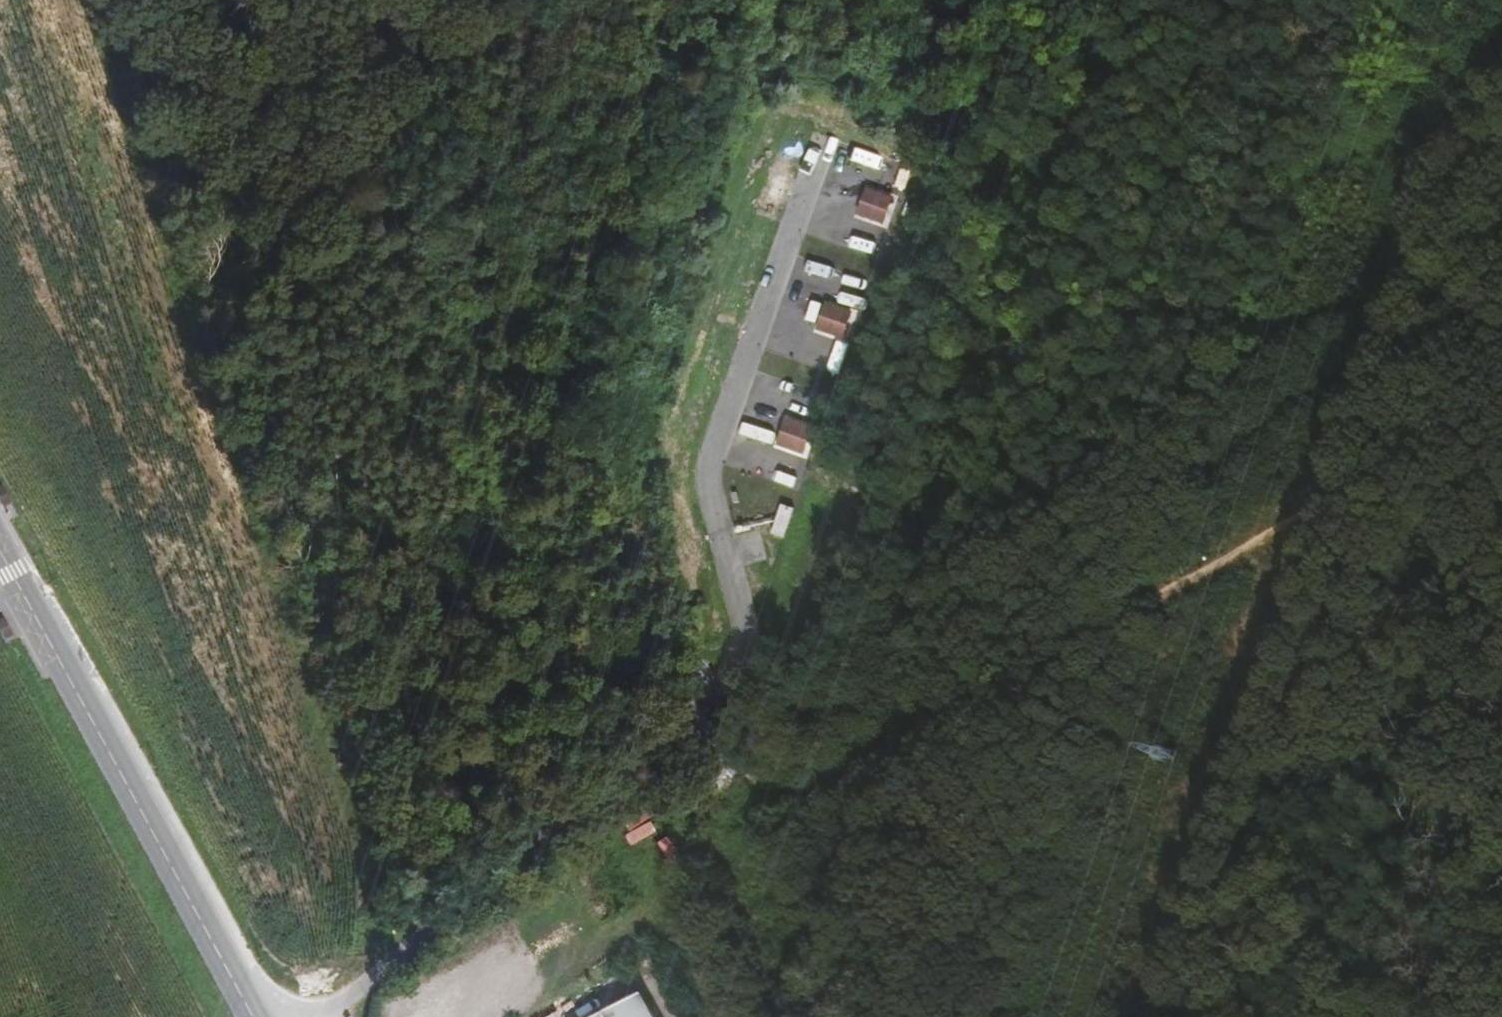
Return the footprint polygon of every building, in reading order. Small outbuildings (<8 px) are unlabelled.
[(863,216),(888,224),(897,197),(872,189),(863,216)] [(823,332),(849,341),(858,313),(832,304),(823,332)] [(819,364),(842,373),(852,347),(830,338),(819,364)] [(784,447),(809,456),(823,421),(797,411),(784,447)] [(632,842),(656,825),(646,812),(622,829),(632,842)] [(602,1016),(659,1016),(646,993),(602,1016)]
